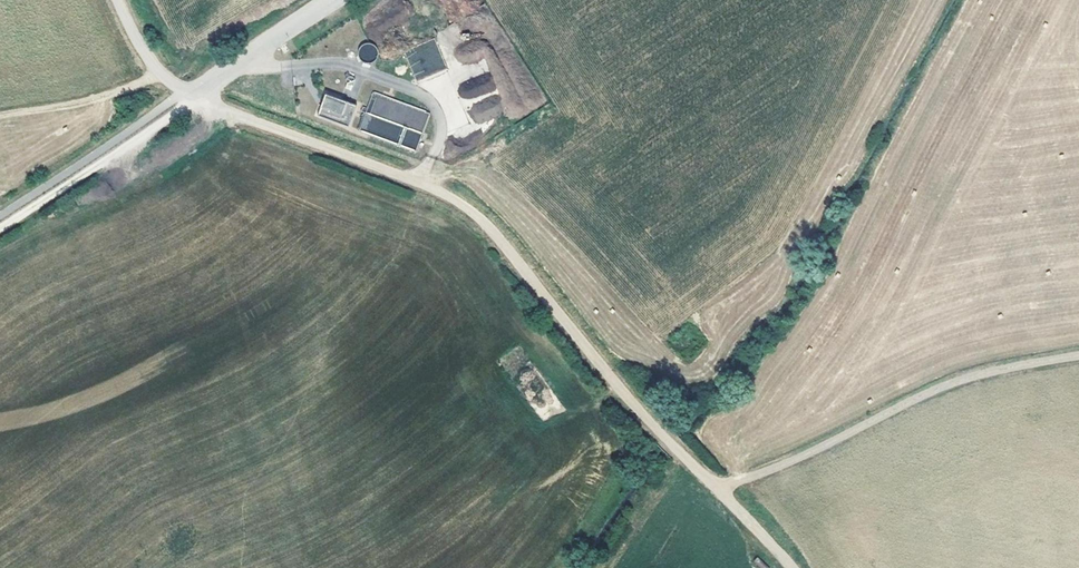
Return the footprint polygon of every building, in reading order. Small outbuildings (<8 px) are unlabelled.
[(416,81),(446,68),(434,39),(404,52),(416,81)] [(361,60),(376,59),(375,44),(360,44),(361,60)] [(475,126),(506,112),(491,81),(485,83),(482,76),(457,87),(475,126)] [(416,149),(429,112),(373,92),(360,129),(416,149)] [(356,105),(324,94),(317,116),(348,127),(356,105)]
